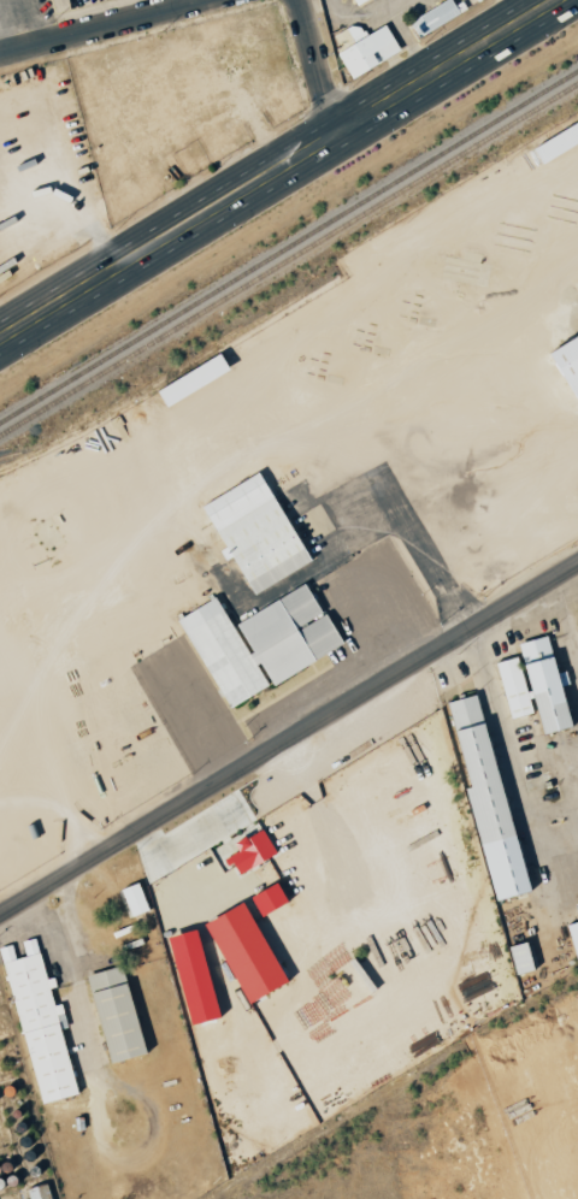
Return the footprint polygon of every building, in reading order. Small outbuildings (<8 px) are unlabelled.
[(418,37),(467,7),(462,1),(455,6),(452,0),(446,0),(409,23),(418,37)] [(334,35),(340,46),(335,48),(353,78),(400,48),(385,23),(366,35),(361,25),(350,26),(334,35)] [(528,148),(536,164),(577,141),(577,121),(528,148)] [(573,407),(577,405),(577,325),(540,345),(573,407)] [(153,388),(161,405),(226,374),(219,357),(153,388)] [(198,504),(226,558),(230,556),(249,593),(306,564),(260,472),(198,504)] [(176,618),(225,708),(339,646),(305,584),(229,625),(214,597),(176,618)] [(494,662),(508,719),(534,712),(539,734),(567,727),(546,636),(515,643),(518,657),(494,662)] [(525,892),(475,694),(444,702),(466,787),(462,788),(491,901),(525,892)] [(237,855),(230,859),(236,873),(274,855),(261,829),(231,844),(237,855)] [(127,916),(145,912),(138,883),(120,888),(127,916)] [(202,922),(243,1004),(283,984),(242,902),(202,922)] [(566,924),(573,959),(577,958),(577,921),(566,924)] [(216,1018),(193,930),(164,937),(187,1026),(216,1018)] [(35,1104),(75,1095),(60,1030),(66,1028),(60,1004),(52,1006),(48,988),(54,987),(52,977),(44,979),(35,938),(21,941),(24,956),(14,959),(11,945),(1,947),(35,1104)] [(512,974),(530,971),(525,943),(507,946),(512,974)] [(85,975),(106,1063),(142,1055),(121,966),(85,975)] [(45,1184),(25,1189),(27,1198),(50,1198),(45,1184)]
